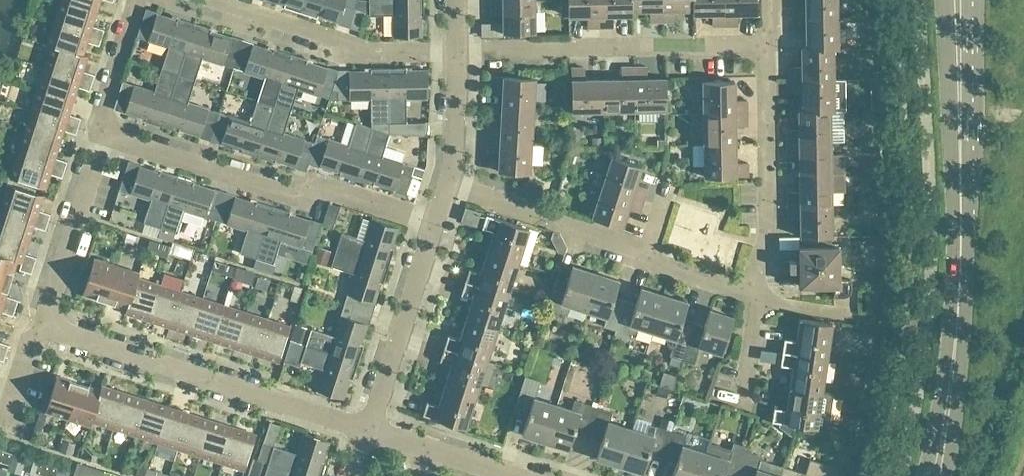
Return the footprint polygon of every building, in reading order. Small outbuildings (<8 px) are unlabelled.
[(97,11),(62,0),(61,0),(54,21),(102,37),(104,29),(92,25),(97,11)] [(97,11),(100,0),(62,0),(97,11)] [(304,0),(273,0),(285,4),(284,6),(301,11),(304,0)] [(357,0),(304,0),(301,11),(317,17),(318,14),(339,21),(344,3),(355,7),(357,0)] [(424,14),(424,0),(369,0),(369,2),(364,0),(357,0),(355,7),(354,11),(364,15),(394,14),(394,36),(422,35),(422,14),(424,14)] [(535,0),(511,0),(491,0),(492,13),(504,13),(504,32),(535,32),(535,0)] [(600,0),(568,0),(568,15),(588,15),(588,27),(601,27),(600,0)] [(601,27),(613,26),(613,14),(632,14),(632,9),(631,0),(600,0),(601,27)] [(663,0),(631,0),(632,9),(650,9),(650,21),(663,21),(663,0)] [(694,0),(663,0),(663,21),(676,21),(676,9),(693,8),(694,8),(694,0)] [(694,8),(693,8),(693,13),(712,13),(712,25),(725,25),(725,0),(694,0),(694,8)] [(738,24),(738,12),(757,12),(757,0),(725,0),(725,25),(738,24)] [(837,0),(806,0),(806,4),(794,4),(794,17),(838,16),(837,0)] [(178,74),(195,22),(178,17),(177,19),(157,13),(151,30),(140,27),(137,36),(169,46),(162,68),(178,74)] [(838,48),(838,16),(794,17),(795,29),(807,29),(807,47),(807,48),(833,47),(833,48),(838,48)] [(99,45),(102,37),(54,21),(47,43),(87,56),(88,56),(83,54),(87,41),(99,45)] [(226,54),(231,37),(211,30),(211,28),(195,22),(178,74),(195,79),(202,57),(228,65),(233,67),(236,58),(226,54)] [(502,26),(481,27),(481,40),(503,39),(502,26)] [(83,70),(87,56),(47,43),(47,44),(51,45),(45,66),(92,82),(95,74),(83,70)] [(274,104),(291,53),(274,48),(273,50),(253,44),(247,61),(236,58),(233,67),(239,69),(265,77),(258,99),(274,104)] [(834,78),(833,48),(833,47),(807,48),(807,47),(802,47),(802,66),(790,66),(791,79),(834,78)] [(322,85),(327,67),(307,61),(307,58),(291,53),(274,104),(291,110),(298,88),(330,98),(333,89),(322,85)] [(13,77),(33,83),(37,70),(18,64),(13,77)] [(90,90),(92,84),(92,82),(45,66),(38,88),(74,100),(78,86),(90,90)] [(635,109),(635,66),(622,66),(622,78),(604,79),(604,110),(635,109)] [(667,109),(667,77),(648,78),(647,66),(635,66),(635,109),(667,109)] [(428,97),(427,69),(406,70),(406,67),(388,68),(389,122),(390,122),(407,122),(406,98),(428,97)] [(604,110),(604,79),(585,79),(585,67),(571,67),(572,110),(604,110)] [(162,125),(178,74),(162,68),(155,91),(123,80),(120,90),(131,93),(125,111),(146,117),(145,120),(162,125)] [(389,122),(388,68),(371,68),(371,70),(349,71),(349,89),(338,89),(338,99),(371,98),(372,122),(389,122)] [(216,120),(219,111),(188,101),(195,79),(178,74),(162,125),(179,130),(179,128),(200,135),(205,117),(216,120)] [(534,109),(535,77),(492,75),(491,88),(503,89),(502,107),(534,109)] [(834,110),(846,110),(846,78),(834,78),(791,79),(791,92),(803,92),(803,109),(803,110),(830,110),(834,110)] [(735,99),(735,80),(704,81),(704,113),(747,112),(747,99),(735,99)] [(69,113),(74,100),(38,88),(31,110),(78,125),(81,117),(69,113)] [(333,89),(330,98),(330,99),(338,99),(338,89),(333,89)] [(258,156),(274,104),(258,99),(250,121),(219,111),(216,120),(227,124),(221,141),(242,148),(241,150),(258,156)] [(315,144),(315,142),(284,132),(291,110),(274,104),(258,156),(275,161),(275,159),(296,165),(301,148),(313,151),(315,144)] [(532,140),(534,109),(502,107),(501,126),(489,125),(489,138),(532,140)] [(831,141),(830,110),(803,110),(803,109),(799,109),(799,128),(787,129),(788,142),(831,141)] [(76,133),(78,125),(31,110),(24,132),(60,143),(64,129),(76,133)] [(736,143),(735,125),(747,125),(747,112),(704,113),(705,144),(736,143)] [(315,144),(326,147),(320,165),(341,171),(340,173),(356,179),(373,127),(371,126),(356,122),(349,144),(317,134),(315,142),(315,144)] [(372,122),(371,126),(373,127),(390,132),(390,122),(389,122),(372,122)] [(411,174),(414,165),(382,155),(390,132),(373,127),(356,179),(373,184),(374,182),(394,188),(400,171),(411,174)] [(55,157),(60,143),(24,132),(17,154),(65,169),(67,161),(55,157)] [(530,172),(532,140),(489,138),(488,151),(500,151),(499,170),(530,172)] [(845,172),(844,152),(831,152),(831,141),(788,142),(788,154),(800,154),(800,173),(845,172)] [(736,162),(736,143),(705,144),(705,176),(748,175),(748,162),(736,162)] [(62,177),(65,169),(17,154),(10,176),(46,187),(50,173),(62,177)] [(636,183),(642,165),(612,156),(602,186),(644,199),(648,187),(636,183)] [(161,227),(177,175),(161,170),(160,172),(139,165),(134,183),(123,179),(120,189),(151,199),(144,221),(161,227)] [(845,189),(845,172),(800,173),(800,191),(788,191),(789,204),(832,203),(832,190),(845,189)] [(208,207),(214,189),(193,182),(194,180),(177,175),(161,227),(176,232),(177,232),(185,209),(216,219),(219,210),(208,207)] [(39,209),(43,195),(7,184),(0,206),(48,221),(50,213),(39,209)] [(640,212),(644,199),(602,186),(593,216),(622,226),(628,208),(640,212)] [(889,192),(877,193),(877,202),(889,202),(889,192)] [(257,257),(273,205),(257,200),(256,202),(235,196),(230,213),(219,210),(216,219),(247,229),(240,252),(257,257)] [(832,235),(832,203),(789,204),(789,217),(801,217),(801,236),(832,235)] [(304,237),(310,220),(289,213),(290,211),(273,205),(257,257),(273,263),(281,240),(312,250),(315,241),(304,237)] [(48,221),(0,206),(0,230),(29,239),(33,225),(45,229),(48,221)] [(458,228),(478,235),(484,217),(464,210),(458,228)] [(539,230),(529,227),(487,214),(482,227),(494,231),(487,251),(519,261),(528,264),(539,230)] [(391,248),(398,227),(371,218),(365,239),(342,232),(337,248),(388,265),(394,248),(391,248)] [(161,227),(158,236),(173,240),(176,232),(161,227)] [(34,265),(37,256),(25,253),(29,239),(0,230),(0,254),(18,259),(17,260),(22,261),(34,265)] [(124,236),(120,258),(135,261),(140,240),(124,236)] [(149,238),(146,249),(157,253),(160,242),(149,238)] [(839,279),(839,246),(800,246),(800,259),(789,259),(789,270),(800,270),(800,285),(834,284),(834,296),(843,296),(849,294),(852,287),(851,279),(839,279)] [(318,247),(315,259),(328,262),(331,251),(318,247)] [(383,282),(388,265),(337,248),(331,265),(354,272),(344,304),(353,307),(357,296),(374,301),(381,281),(383,282)] [(195,249),(193,257),(205,261),(207,253),(195,249)] [(508,294),(519,261),(487,251),(481,271),(469,268),(465,281),(508,294)] [(140,270),(157,275),(162,258),(145,253),(140,270)] [(17,260),(18,259),(0,254),(0,278),(11,281),(17,260)] [(257,257),(254,267),(273,273),(276,264),(273,263),(257,257)] [(105,301),(117,265),(95,258),(83,294),(105,301)] [(215,259),(212,269),(225,273),(229,264),(215,259)] [(31,272),(34,265),(22,261),(19,269),(19,270),(31,274),(31,272)] [(127,308),(137,276),(138,277),(139,272),(117,265),(105,301),(127,307),(127,308)] [(585,309),(596,272),(573,265),(566,286),(555,283),(546,311),(553,313),(558,315),(559,311),(567,314),(570,304),(585,309)] [(246,268),(242,280),(250,283),(254,270),(246,268)] [(616,329),(625,299),(615,296),(620,280),(596,272),(585,309),(607,316),(604,326),(616,329)] [(148,319),(159,283),(138,277),(137,276),(127,308),(127,307),(125,312),(148,319)] [(11,281),(0,278),(0,302),(16,307),(18,299),(6,295),(11,281)] [(800,294),(799,279),(775,281),(776,296),(800,294)] [(497,327),(508,294),(465,281),(461,293),(473,297),(466,317),(497,327)] [(169,326),(181,290),(159,283),(148,319),(169,326)] [(653,331),(665,294),(641,287),(636,303),(625,299),(616,329),(615,333),(627,337),(628,332),(632,333),(638,330),(639,326),(653,331)] [(191,333),(202,297),(181,290),(169,326),(191,333)] [(680,366),(682,359),(692,326),(681,323),(688,302),(665,294),(653,331),(672,337),(669,346),(672,347),(670,355),(672,356),(670,363),(680,366)] [(213,340),(224,304),(202,297),(191,333),(213,340)] [(16,307),(0,302),(0,315),(1,311),(13,315),(16,307)] [(235,347),(246,311),(224,304),(213,340),(235,347)] [(361,344),(367,323),(350,317),(353,307),(344,304),(334,335),(311,328),(306,344),(358,361),(363,344),(361,344)] [(694,363),(700,345),(722,353),(734,316),(710,308),(703,330),(692,326),(682,359),(694,363)] [(256,354),(268,318),(246,311),(235,347),(256,354)] [(546,311),(543,319),(550,321),(553,313),(546,311)] [(487,360),(497,327),(466,317),(460,338),(448,334),(444,347),(487,360)] [(279,361),(290,325),(268,318),(256,354),(279,361)] [(827,358),(832,323),(800,318),(796,340),(785,338),(783,351),(827,358)] [(6,352),(9,344),(0,341),(0,350),(6,352)] [(352,377),(358,361),(306,344),(301,361),(323,368),(317,389),(344,397),(350,377),(352,377)] [(476,394),(480,381),(489,384),(496,363),(487,360),(444,347),(440,360),(452,363),(445,384),(476,394)] [(822,392),(827,358),(783,351),(781,364),(793,366),(789,387),(822,392)] [(68,418),(79,382),(57,375),(50,397),(46,411),(47,411),(68,418)] [(546,441),(557,404),(535,397),(540,380),(525,375),(515,407),(529,412),(522,433),(546,441)] [(90,425),(101,389),(79,382),(68,418),(90,425)] [(113,427),(124,392),(102,384),(101,389),(90,425),(91,425),(92,421),(113,427)] [(466,427),(476,394),(445,384),(439,404),(427,400),(423,414),(466,427)] [(829,429),(834,394),(822,392),(789,387),(788,397),(785,394),(776,392),(772,421),(829,429)] [(135,434),(146,398),(124,392),(113,427),(135,434)] [(45,396),(39,416),(45,418),(47,411),(46,411),(50,397),(45,396)] [(157,441),(168,405),(146,398),(135,434),(157,441)] [(588,437),(597,406),(575,399),(572,409),(557,404),(546,441),(569,448),(574,433),(588,437)] [(178,448),(190,412),(168,405),(157,441),(178,448)] [(620,464),(632,428),(609,421),(612,411),(597,406),(588,437),(601,441),(597,457),(620,464)] [(200,455),(212,419),(190,412),(178,448),(200,455)] [(662,416),(659,426),(672,430),(675,420),(662,416)] [(222,462),(233,426),(212,419),(200,455),(222,462)] [(664,455),(672,430),(659,426),(651,423),(647,428),(646,432),(632,428),(620,464),(643,472),(650,450),(664,455)] [(244,469),(256,433),(233,426),(222,462),(244,469)] [(706,451),(684,444),(687,435),(672,430),(664,455),(678,459),(672,475),(698,475),(706,451)] [(312,475),(321,475),(325,462),(323,461),(330,441),(303,432),(296,453),(274,446),(268,462),(312,475)] [(63,439),(60,450),(72,454),(75,443),(63,439)] [(747,450),(749,446),(734,441),(731,449),(709,441),(706,451),(698,475),(724,475),(725,474),(731,475),(739,475),(747,450)] [(14,453),(0,448),(0,461),(10,464),(14,453)] [(783,466),(761,459),(762,455),(747,450),(739,475),(780,475),(783,466)] [(93,451),(91,460),(102,464),(104,454),(93,451)] [(35,472),(38,460),(25,456),(22,468),(23,468),(35,472)] [(839,467),(810,458),(805,473),(783,466),(780,475),(836,475),(839,467)] [(58,467),(38,460),(35,472),(48,475),(56,475),(58,467)] [(74,475),(82,475),(86,464),(79,462),(74,475)] [(268,462),(264,475),(312,475),(268,462)] [(136,474),(141,475),(144,475),(147,467),(139,464),(136,474)] [(144,475),(154,475),(156,470),(147,467),(144,475)]
